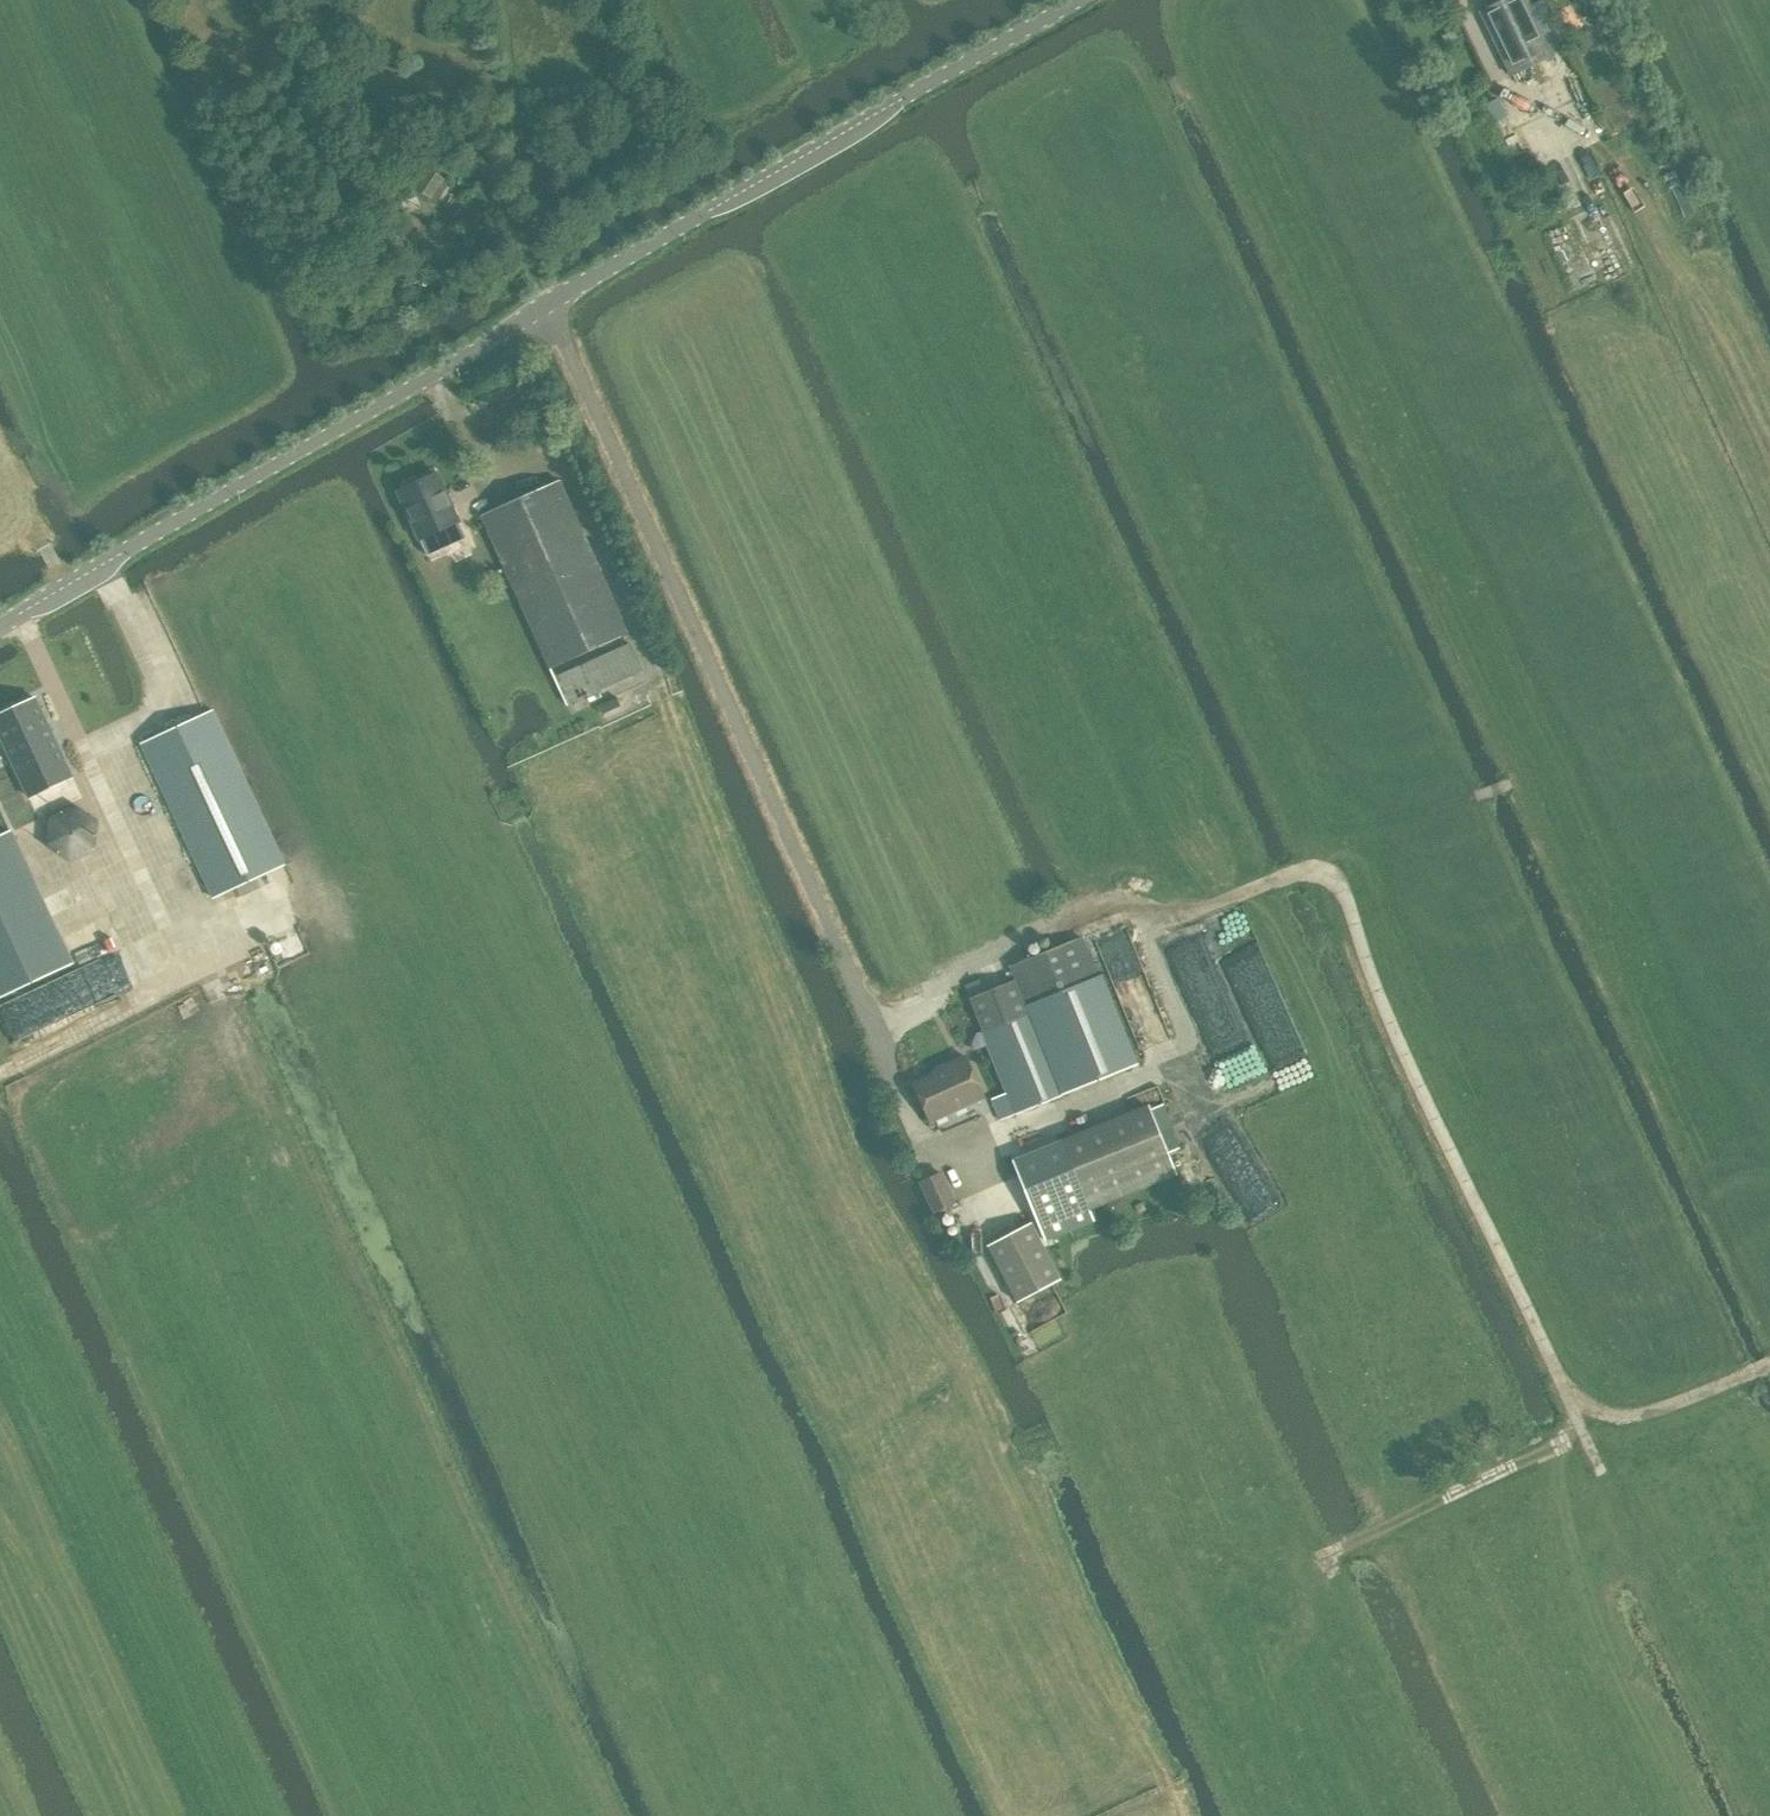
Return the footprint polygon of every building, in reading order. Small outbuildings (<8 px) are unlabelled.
[(1556,56),(1528,0),(1500,0),(1500,2),(1479,12),(1511,78),(1556,56)] [(427,168),(413,188),(431,200),(445,180),(427,168)] [(400,218),(421,208),(411,186),(390,196),(400,218)] [(420,539),(459,521),(437,474),(398,492),(420,539)] [(550,669),(629,634),(561,483),(483,516),(550,669)] [(567,705),(644,670),(634,646),(556,681),(567,705)] [(0,715),(0,737),(29,799),(73,779),(35,699),(0,715)] [(212,897),(220,894),(284,864),(213,710),(142,744),(212,897)] [(49,818),(47,846),(69,862),(95,850),(97,822),(74,807),(49,818)] [(0,837),(0,998),(73,964),(11,832),(0,837)] [(1010,967),(1016,981),(970,998),(1008,1092),(992,1099),(1000,1119),(1134,1066),(1082,936),(1010,967)] [(931,1122),(985,1097),(967,1057),(942,1068),(944,1073),(914,1086),(931,1122)] [(1150,1107),(1013,1163),(1044,1240),(1094,1220),(1090,1209),(1177,1174),(1150,1107)] [(936,1212),(955,1203),(941,1173),(922,1182),(936,1212)] [(987,1245),(1016,1302),(1061,1279),(1031,1222),(987,1245)]
